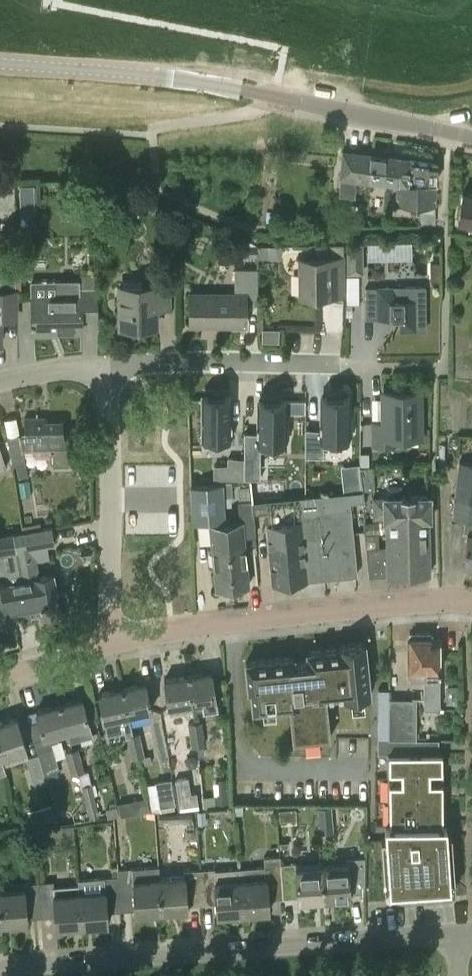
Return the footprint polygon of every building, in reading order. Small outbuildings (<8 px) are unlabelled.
[(341,174),(339,191),(353,193),(354,180),(352,179),(352,176),(370,179),(371,176),(372,155),(342,150),(340,174),(341,174)] [(372,155),(371,176),(391,179),(397,180),(436,184),(437,165),(372,155)] [(397,180),(396,204),(434,206),(436,184),(397,180)] [(19,185),(20,203),(34,202),(34,185),(19,185)] [(457,221),(471,223),(471,195),(462,194),(457,221)] [(298,257),(298,297),(330,297),(330,283),(343,283),(343,244),(330,244),(330,257),(298,257)] [(361,244),(347,244),(347,273),(361,273),(361,244)] [(257,245),(242,245),(242,257),(258,257),(257,245)] [(189,294),(189,326),(246,325),(246,304),(257,304),(257,268),(234,268),(235,293),(189,294)] [(81,276),(82,288),(95,287),(95,276),(81,276)] [(123,289),(119,289),(120,327),(156,326),(156,311),(170,311),(170,279),(145,279),(145,289),(141,289),(141,280),(123,280),(123,289)] [(56,281),(31,282),(32,336),(55,336),(55,334),(80,333),(80,320),(96,319),(96,293),(95,288),(80,288),(80,293),(57,294),(56,281)] [(404,287),(365,288),(365,319),(399,319),(400,332),(416,331),(416,330),(425,330),(424,287),(404,287)] [(0,344),(0,319),(16,319),(16,292),(0,292),(0,344)] [(262,328),(262,341),(278,341),(279,329),(262,328)] [(203,396),(203,445),(229,445),(229,396),(224,396),(224,392),(208,392),(208,396),(203,396)] [(305,428),(305,456),(323,456),(323,446),(348,446),(348,431),(352,431),(352,412),(348,412),(348,396),(342,396),(342,392),(327,393),(327,396),(322,396),(322,428),(305,428)] [(372,425),(372,447),(396,447),(396,438),(420,438),(420,393),(382,393),(382,425),(372,425)] [(244,432),(244,478),(260,478),(260,450),(284,450),(284,434),(288,434),(288,416),(284,416),(284,400),(279,400),(279,396),(264,396),(264,400),(258,400),(258,432),(244,432)] [(19,433),(7,435),(13,465),(15,464),(25,462),(23,450),(51,449),(52,453),(52,466),(68,465),(68,453),(68,434),(63,434),(62,420),(37,421),(37,417),(23,418),(24,436),(20,436),(19,433)] [(228,466),(214,466),(214,478),(243,477),(242,458),(228,458),(228,466)] [(452,518),(464,520),(462,534),(465,534),(461,565),(471,567),(471,462),(459,461),(452,518)] [(25,462),(15,464),(18,477),(27,475),(25,462)] [(208,485),(190,486),(193,521),(225,519),(223,496),(232,495),(231,483),(222,484),(208,485)] [(361,491),(251,501),(253,514),(264,513),(271,585),(356,577),(349,504),(362,502),(361,491)] [(382,533),(364,535),(368,577),(386,575),(386,576),(429,576),(428,521),(430,521),(430,497),(372,498),(372,518),(383,518),(383,522),(385,522),(385,533),(382,533)] [(233,543),(228,544),(232,588),(248,587),(243,538),(255,536),(253,514),(251,501),(238,502),(241,524),(229,525),(229,531),(232,533),(233,543)] [(229,525),(209,527),(215,590),(232,588),(228,544),(233,543),(232,533),(229,531),(229,525)] [(52,526),(14,534),(17,549),(47,544),(55,542),(52,526)] [(0,556),(3,572),(6,583),(0,584),(0,623),(17,620),(16,616),(35,612),(35,611),(38,610),(35,596),(26,597),(23,581),(17,549),(14,534),(0,536),(0,556)] [(47,544),(17,549),(23,581),(26,597),(35,596),(38,610),(35,611),(35,612),(43,611),(43,614),(60,611),(59,610),(70,608),(67,593),(56,595),(52,575),(39,578),(36,560),(49,558),(47,544)] [(410,635),(410,681),(423,681),(424,708),(439,708),(439,681),(439,643),(430,643),(430,635),(410,635)] [(293,658),(246,663),(247,677),(249,691),(251,690),(251,692),(253,710),(289,707),(291,725),(293,743),(331,738),(329,721),(326,697),(344,695),(344,698),(370,695),(368,679),(366,665),(364,644),(339,647),(339,650),(307,653),(308,664),(294,665),(293,658)] [(212,673),(188,677),(193,710),(217,706),(216,699),(212,673)] [(188,677),(165,681),(169,707),(170,714),(193,710),(188,677)] [(145,685),(123,690),(129,716),(151,711),(145,685)] [(458,686),(446,686),(446,703),(458,703),(458,686)] [(123,690),(99,695),(105,721),(108,734),(124,731),(129,749),(136,748),(136,745),(142,744),(139,733),(133,734),(129,716),(123,690)] [(389,698),(389,739),(416,739),(416,698),(389,698)] [(82,700),(60,706),(67,732),(76,730),(79,739),(93,736),(90,726),(82,700)] [(39,721),(30,723),(38,753),(43,772),(58,768),(51,743),(59,741),(57,735),(67,732),(60,706),(36,713),(39,721)] [(0,725),(0,749),(3,759),(28,751),(17,719),(0,725)] [(195,721),(189,722),(191,736),(197,735),(197,732),(202,731),(200,720),(195,721)] [(197,735),(191,736),(192,746),(203,745),(202,731),(197,732),(197,735)] [(377,739),(377,755),(387,754),(430,754),(438,754),(438,739),(416,739),(389,739),(377,739)] [(136,748),(129,749),(131,759),(144,756),(142,744),(136,745),(136,748)] [(78,748),(65,751),(68,766),(76,764),(75,761),(81,760),(78,748)] [(38,753),(26,757),(34,786),(46,782),(43,772),(38,753)] [(385,840),(380,840),(383,884),(397,883),(397,896),(418,895),(417,890),(421,890),(421,894),(442,893),(441,880),(454,879),(451,835),(446,836),(446,826),(443,826),(442,754),(438,754),(430,754),(387,754),(388,827),(385,827),(385,840)] [(76,764),(68,766),(71,776),(84,772),(81,760),(75,761),(76,764)] [(188,777),(175,779),(179,807),(198,804),(196,792),(191,793),(188,777)] [(170,779),(156,782),(160,806),(174,804),(175,804),(170,779)] [(219,794),(215,794),(215,796),(216,805),(230,805),(228,779),(218,779),(218,784),(219,794)] [(92,784),(82,786),(90,819),(100,817),(95,795),(92,784)] [(147,798),(133,800),(136,813),(149,810),(147,798)] [(50,806),(29,812),(33,826),(54,819),(50,806)] [(332,807),(318,808),(319,821),(333,819),(332,807)] [(291,819),(290,809),(279,810),(280,820),(291,819)] [(204,810),(197,810),(198,824),(205,823),(204,810)] [(192,812),(158,813),(159,823),(192,822),(192,812)] [(60,827),(37,828),(37,839),(61,837),(61,841),(74,840),(73,824),(60,825),(60,827)] [(295,863),(280,864),(282,896),(297,895),(298,901),(324,899),(322,865),(321,855),(309,855),(310,867),(295,868),(295,863)] [(265,866),(239,868),(242,913),(268,912),(267,897),(282,896),(280,864),(280,856),(264,857),(265,866)] [(346,863),(322,865),(324,899),(349,898),(348,891),(364,890),(364,857),(346,858),(346,863)] [(158,866),(118,869),(118,876),(120,908),(135,907),(135,914),(161,912),(159,880),(159,878),(158,866)] [(213,869),(199,870),(201,902),(216,901),(217,915),(242,913),(239,868),(214,870),(213,869)] [(184,876),(159,878),(159,880),(161,912),(187,910),(186,903),(201,902),(199,870),(184,871),(184,876)] [(113,876),(78,879),(78,884),(81,926),(107,924),(106,909),(120,908),(118,876),(113,876)] [(38,882),(41,915),(54,914),(55,928),(81,926),(78,884),(54,886),(53,881),(38,882)] [(0,890),(0,916),(1,924),(26,922),(26,916),(41,915),(38,882),(22,883),(22,888),(0,890)]
